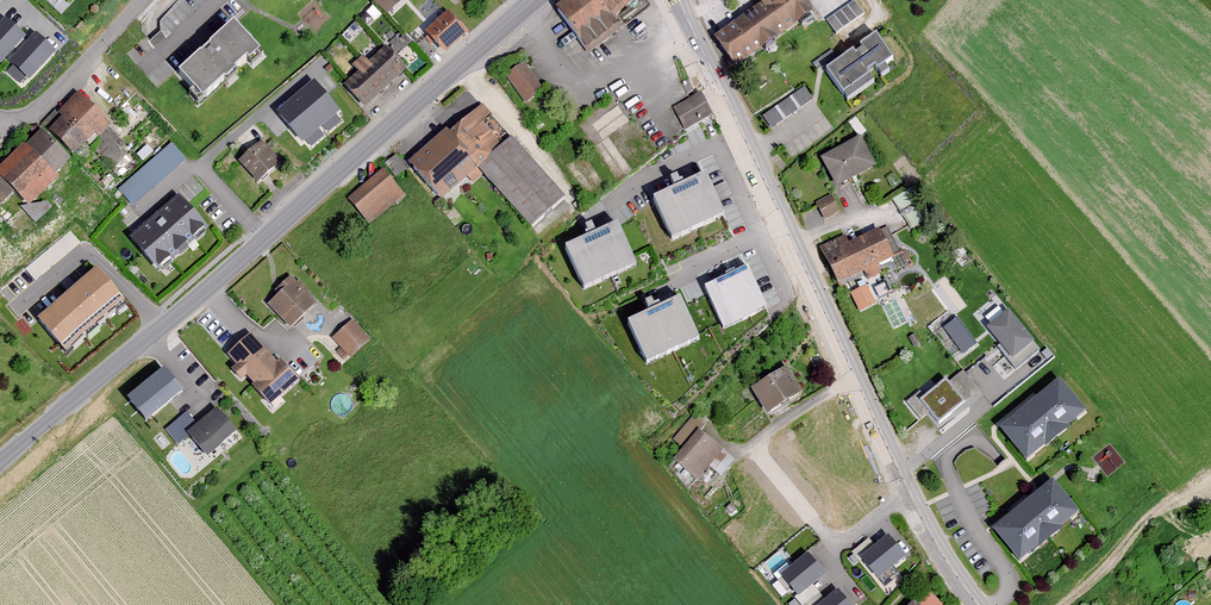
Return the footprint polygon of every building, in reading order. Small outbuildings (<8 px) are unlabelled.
[(192,7),(185,0),(179,0),(159,19),(168,29),(192,7)] [(401,0),(377,0),(374,3),(386,16),(402,1),(401,0)] [(631,0),(568,0),(552,13),(557,20),(583,52),(614,28),(608,20),(632,1),(631,0)] [(778,38),(812,15),(802,0),(752,0),(759,10),(778,38)] [(863,14),(854,1),(827,20),(836,33),(863,14)] [(778,38),(759,10),(711,43),(731,71),(778,38)] [(463,37),(444,15),(421,35),(440,57),(463,37)] [(5,17),(0,23),(0,63),(25,35),(5,17)] [(226,28),(172,77),(196,103),(250,53),(226,28)] [(55,50),(35,32),(9,62),(29,80),(55,50)] [(908,65),(889,39),(871,52),(874,56),(870,59),(867,55),(837,77),(857,103),(886,82),(882,78),(888,74),(891,78),(908,65)] [(403,72),(381,49),(340,89),(362,111),(403,72)] [(839,58),(831,49),(817,61),(825,70),(839,58)] [(526,64),(505,78),(524,107),(543,93),(526,64)] [(318,83),(298,101),(320,125),(340,106),(318,83)] [(812,99),(804,87),(763,115),(771,127),(812,99)] [(699,93),(673,107),(685,128),(710,114),(699,93)] [(41,134),(70,165),(92,144),(119,172),(138,153),(82,94),(41,134)] [(300,143),(320,125),(298,101),(278,119),(300,143)] [(444,136),(476,172),(512,142),(481,107),(444,136)] [(62,179),(59,176),(70,165),(41,134),(0,173),(33,207),(62,179)] [(476,172),(444,136),(421,156),(406,168),(436,205),(476,172)] [(134,203),(187,156),(172,139),(119,186),(134,203)] [(858,140),(820,160),(835,189),(874,168),(858,140)] [(561,199),(512,142),(476,172),(527,230),(561,199)] [(279,164),(259,143),(236,164),(256,186),(279,164)] [(405,194),(383,168),(348,197),(370,223),(405,194)] [(674,188),(688,184),(685,173),(672,177),(674,188)] [(706,176),(653,200),(672,241),(725,217),(706,176)] [(14,190),(0,178),(0,200),(3,203),(14,190)] [(830,196),(815,205),(824,221),(840,212),(830,196)] [(212,240),(189,213),(142,254),(166,280),(212,240)] [(617,225),(565,249),(583,289),(635,265),(617,225)] [(848,244),(863,274),(867,283),(881,276),(877,267),(891,260),(876,231),(848,244)] [(863,274),(848,244),(822,257),(837,287),(863,274)] [(768,306),(749,266),(706,286),(725,326),(768,306)] [(124,303),(96,270),(37,320),(66,353),(124,303)] [(314,305),(291,280),(265,305),(288,329),(314,305)] [(866,287),(850,295),(859,313),(875,305),(866,287)] [(659,298),(647,302),(650,311),(662,307),(659,298)] [(700,341),(681,299),(628,323),(647,365),(700,341)] [(1032,339),(1008,309),(987,326),(1011,356),(1032,339)] [(958,319),(943,330),(962,357),(977,346),(958,319)] [(368,339),(350,322),(331,341),(348,358),(368,339)] [(294,381),(248,334),(222,359),(233,370),(229,374),(237,383),(244,377),(253,387),(249,392),(265,408),(294,381)] [(1053,355),(1047,348),(1041,352),(1047,360),(1053,355)] [(188,387),(166,363),(131,394),(153,417),(188,387)] [(785,367),(749,388),(763,413),(799,392),(785,367)] [(978,389),(962,369),(948,381),(944,376),(922,394),(918,390),(905,400),(920,419),(928,412),(937,423),(978,389)] [(1083,408),(1059,379),(1038,397),(1036,399),(1003,426),(1027,454),(1083,408)] [(232,432),(213,410),(184,436),(203,458),(232,432)] [(696,429),(670,460),(695,481),(721,450),(696,429)] [(1054,482),(994,529),(1017,559),(1077,511),(1054,482)] [(906,558),(888,536),(875,547),(860,559),(861,561),(878,581),(906,558)] [(875,547),(869,539),(851,553),(859,563),(861,561),(860,559),(875,547)] [(825,576),(807,554),(780,576),(797,596),(798,598),(813,586),(825,576)] [(825,600),(813,586),(798,598),(797,596),(794,598),(800,604),(819,604),(825,600)] [(837,591),(825,600),(819,604),(849,604),(837,591)]
